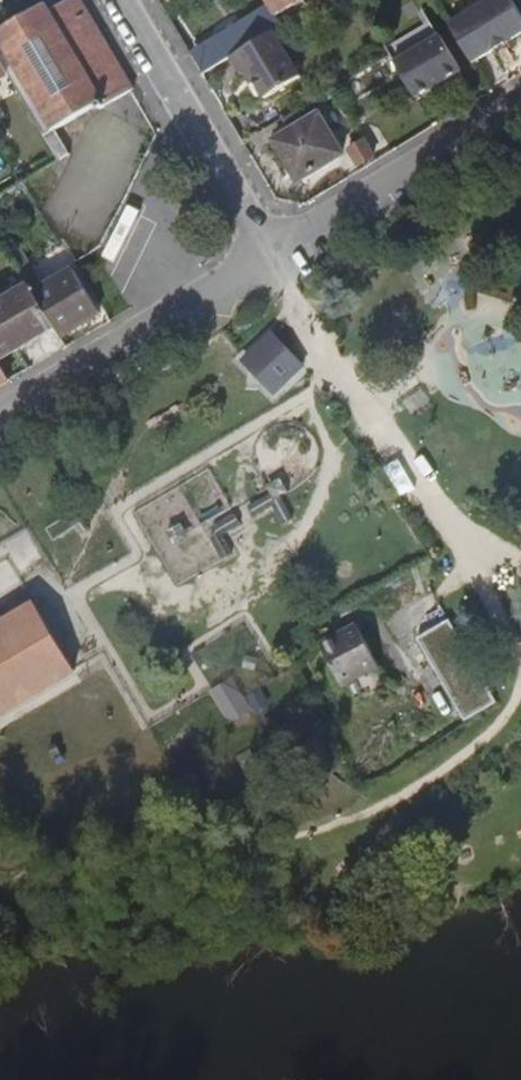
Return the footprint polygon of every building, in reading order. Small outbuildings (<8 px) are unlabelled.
[(12,73),(49,134),(102,102),(105,106),(136,87),(84,0),(65,0),(52,8),(47,1),(0,30),(0,53),(12,73)] [(275,5),(281,15),(305,0),(272,0),(275,5)] [(475,62),(520,35),(520,4),(519,0),(468,0),(475,10),(453,24),(475,62)] [(275,5),(195,54),(206,73),(234,55),(277,29),(286,24),(281,15),(275,5)] [(435,21),(391,46),(394,52),(399,60),(444,34),(435,21)] [(251,68),(269,96),(305,75),(277,29),(234,55),(245,72),(251,68)] [(399,60),(420,95),(466,67),(446,33),(444,34),(399,60)] [(12,73),(0,53),(0,81),(12,73)] [(278,139),(302,178),(346,152),(323,113),(321,112),(314,100),(284,118),(291,130),(278,139)] [(351,147),(363,164),(377,154),(366,137),(351,147)] [(59,150),(36,164),(37,166),(33,169),(37,174),(64,158),(59,150)] [(39,293),(59,326),(64,335),(102,311),(76,269),(39,293)] [(0,300),(0,360),(0,361),(59,326),(39,293),(32,281),(0,300)] [(275,332),(243,363),(276,398),(309,367),(275,332)] [(12,380),(0,361),(0,360),(0,387),(12,380)] [(0,628),(0,654),(40,630),(35,622),(43,617),(36,607),(0,628)] [(67,657),(43,617),(35,622),(40,630),(0,654),(0,697),(67,657)] [(312,648),(337,689),(371,668),(346,627),(312,648)] [(431,645),(459,690),(488,671),(471,643),(457,652),(446,636),(431,645)] [(0,697),(0,707),(3,713),(74,670),(67,657),(0,697)] [(488,671),(459,690),(464,700),(494,681),(488,671)] [(236,680),(213,692),(232,726),(254,714),(236,680)]
